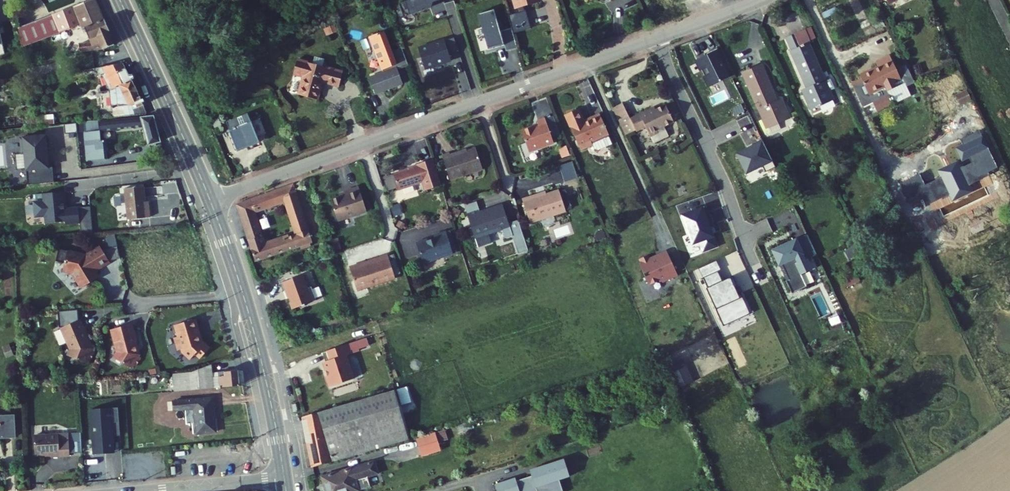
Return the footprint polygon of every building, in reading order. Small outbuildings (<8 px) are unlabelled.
[(84,25),(103,17),(97,0),(90,0),(74,6),(78,19),(80,23),(81,25),(81,26),(84,25)] [(405,2),(410,14),(431,6),(436,3),(438,0),(410,0),(405,2)] [(541,0),(513,0),(515,9),(518,8),(524,7),(541,2),(541,0)] [(78,19),(74,6),(19,27),(23,48),(81,25),(80,23),(78,19)] [(501,30),(494,9),(478,13),(489,49),(505,44),(501,30)] [(510,14),(515,33),(531,28),(527,10),(525,10),(519,12),(510,14)] [(104,50),(116,44),(109,29),(111,28),(105,17),(103,17),(84,25),(90,41),(80,43),(82,53),(104,50)] [(402,57),(395,41),(388,44),(379,23),(364,30),(378,64),(364,70),(371,86),(397,75),(391,61),(402,57)] [(518,47),(512,27),(504,29),(510,49),(518,47)] [(510,49),(504,29),(501,30),(505,44),(507,50),(510,49)] [(449,54),(459,51),(454,38),(418,49),(425,69),(451,60),(449,54)] [(813,43),(796,51),(814,90),(809,92),(817,109),(839,98),(813,43)] [(893,54),(880,60),(882,64),(862,74),(863,76),(853,81),(865,106),(875,101),(879,110),(896,103),(890,90),(907,82),(909,86),(918,81),(910,63),(899,67),(893,54)] [(333,66),(288,55),(284,72),(293,75),(289,91),(310,96),(314,80),(329,83),(333,66)] [(110,92),(111,105),(126,103),(129,107),(140,105),(142,105),(144,101),(139,89),(136,89),(125,60),(107,64),(100,65),(110,92)] [(767,65),(750,73),(776,128),(797,118),(790,102),(785,104),(767,65)] [(969,92),(960,96),(964,106),(973,102),(969,92)] [(111,105),(113,117),(142,114),(140,105),(129,107),(126,103),(111,105)] [(627,107),(618,111),(630,139),(639,135),(633,120),(627,107)] [(650,113),(633,120),(639,135),(648,131),(654,144),(663,141),(660,134),(677,126),(669,107),(651,115),(650,113)] [(587,109),(573,116),(590,153),(604,146),(605,148),(609,150),(621,145),(608,116),(594,123),(587,109)] [(239,110),(218,120),(221,128),(230,148),(251,138),(249,133),(256,130),(250,115),(242,118),(239,110)] [(87,121),(88,134),(147,128),(150,141),(163,139),(157,113),(87,121)] [(546,124),(529,130),(537,152),(562,142),(553,119),(545,121),(546,124)] [(45,154),(42,128),(17,131),(18,147),(22,147),(26,177),(52,175),(49,154),(45,154)] [(900,184),(910,203),(926,195),(930,204),(989,176),(988,173),(998,168),(980,131),(961,140),(972,163),(925,185),(919,174),(900,184)] [(650,137),(643,140),(645,148),(652,145),(650,137)] [(776,167),(762,140),(753,145),(754,147),(763,166),(766,172),(776,167)] [(90,146),(91,160),(104,159),(103,145),(90,146)] [(763,166),(754,147),(737,155),(746,174),(763,166)] [(461,155),(453,158),(460,178),(492,168),(487,150),(462,158),(461,155)] [(427,165),(414,169),(419,185),(432,180),(435,190),(451,185),(443,158),(426,163),(427,165)] [(414,169),(402,173),(407,187),(407,188),(419,185),(414,169)] [(407,187),(402,173),(392,177),(396,191),(407,187)] [(61,201),(59,183),(37,185),(38,193),(31,194),(29,196),(30,206),(33,208),(40,207),(40,214),(59,213),(60,217),(74,215),(72,200),(61,201)] [(264,247),(253,212),(284,200),(294,235),(286,238),(291,252),(312,244),(293,183),(235,204),(251,251),(264,247)] [(146,184),(127,185),(130,217),(152,215),(151,199),(148,199),(146,184)] [(359,185),(342,190),(343,194),(328,198),(336,223),(368,213),(359,185)] [(537,195),(528,198),(537,223),(573,210),(565,189),(553,193),(538,198),(537,195)] [(552,190),(537,195),(538,198),(553,193),(552,190)] [(483,212),(475,215),(483,238),(510,229),(518,226),(510,203),(501,206),(502,208),(484,215),(483,212)] [(708,208),(700,211),(684,216),(694,243),(701,241),(704,250),(712,247),(716,246),(710,228),(714,227),(708,208)] [(518,226),(510,229),(511,235),(520,231),(518,226)] [(435,240),(423,244),(430,264),(462,254),(455,231),(441,236),(442,239),(435,242),(435,240)] [(793,293),(796,292),(806,287),(801,275),(813,269),(807,258),(817,254),(808,235),(797,240),(797,239),(771,251),(779,267),(783,265),(790,280),(787,281),(793,293)] [(255,264),(291,252),(286,238),(264,247),(251,251),(255,264)] [(671,266),(662,245),(654,249),(654,250),(645,254),(643,248),(634,252),(637,258),(635,259),(644,278),(655,273),(657,276),(668,270),(667,268),(671,266)] [(77,273),(84,289),(94,284),(92,280),(98,277),(96,274),(112,267),(106,255),(105,251),(92,257),(68,246),(63,258),(71,262),(68,269),(77,273)] [(122,253),(106,255),(112,267),(123,265),(122,253)] [(366,264),(350,269),(357,291),(395,279),(387,255),(365,262),(366,264)] [(707,288),(714,305),(723,325),(750,314),(741,294),(737,295),(734,288),(737,287),(733,277),(722,282),(718,272),(704,278),(709,288),(707,288)] [(843,279),(848,289),(860,283),(855,272),(843,279)] [(314,280),(291,288),(294,296),(297,295),(303,314),(327,306),(322,292),(318,293),(314,280)] [(94,345),(95,344),(89,330),(92,329),(88,321),(86,323),(83,316),(66,323),(69,329),(68,330),(72,338),(73,337),(76,344),(73,351),(89,358),(90,355),(94,356),(97,346),(94,345)] [(199,317),(179,323),(182,335),(179,336),(183,349),(186,347),(187,350),(196,359),(202,351),(207,356),(215,348),(205,339),(201,328),(203,328),(199,317)] [(141,350),(142,349),(138,335),(141,334),(138,326),(136,327),(134,320),(117,324),(119,331),(117,332),(120,340),(121,340),(123,347),(119,354),(134,362),(136,359),(139,361),(144,352),(141,350)] [(370,349),(366,339),(325,353),(327,362),(325,363),(328,372),(330,371),(331,375),(328,376),(332,387),(354,380),(347,357),(370,349)] [(678,387),(693,381),(683,356),(668,361),(678,387)] [(215,362),(198,369),(195,369),(196,386),(198,386),(198,382),(202,382),(201,379),(216,378),(216,371),(215,362)] [(175,371),(177,388),(196,386),(195,369),(175,371)] [(198,382),(198,386),(241,382),(240,369),(216,371),(216,378),(201,379),(202,382),(198,382)] [(393,391),(318,414),(332,462),(408,439),(393,391)] [(220,416),(218,395),(178,398),(179,408),(200,406),(203,431),(219,429),(218,416),(220,416)] [(122,454),(117,408),(90,409),(94,457),(122,454)] [(318,414),(302,418),(312,468),(313,468),(332,462),(318,414)] [(15,438),(14,416),(0,416),(0,438),(15,438)] [(55,425),(37,426),(38,435),(56,434),(55,425)] [(445,430),(426,436),(431,452),(450,445),(445,430)] [(34,436),(35,456),(49,455),(49,458),(70,457),(70,453),(69,433),(56,434),(38,435),(34,436)] [(80,433),(69,433),(70,453),(81,453),(80,433)] [(566,466),(564,460),(530,471),(532,477),(516,482),(515,479),(496,485),(498,490),(562,490),(559,481),(570,477),(566,466)] [(321,477),(325,490),(360,490),(357,481),(379,475),(375,461),(321,477)]
